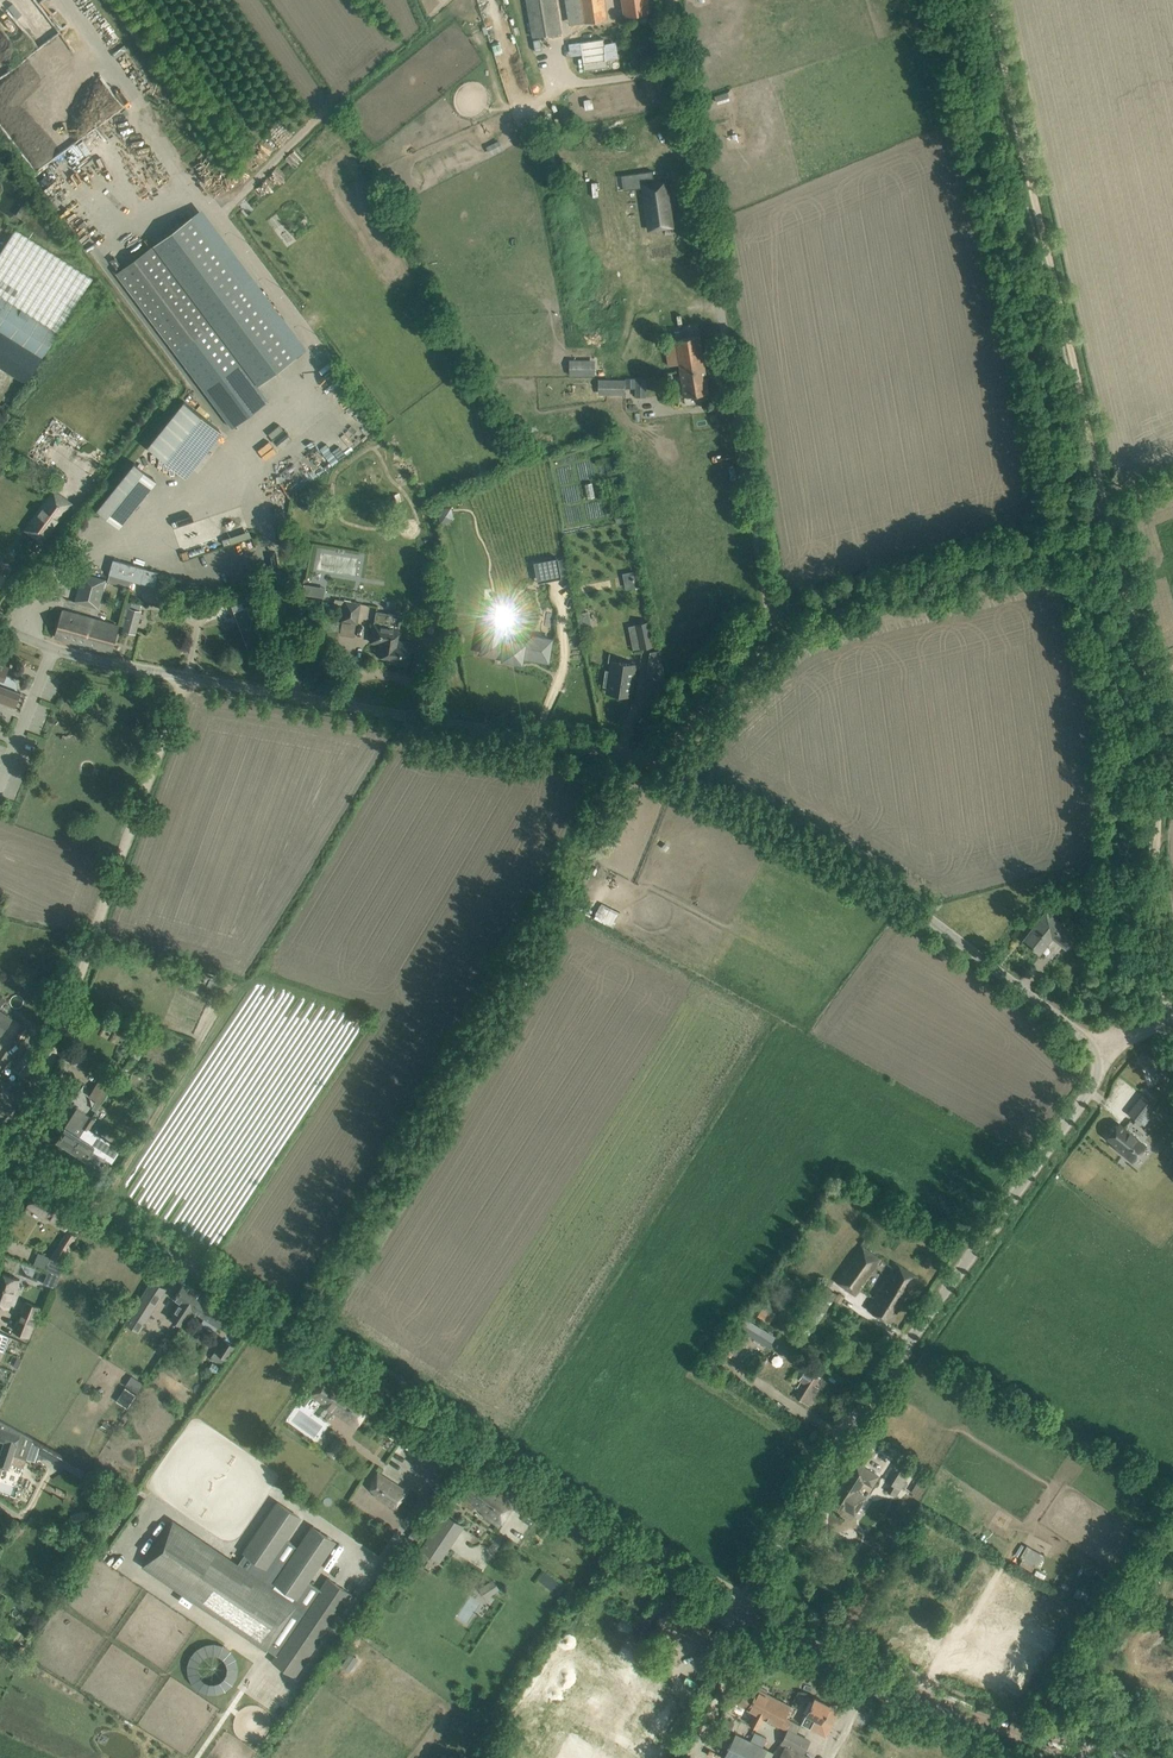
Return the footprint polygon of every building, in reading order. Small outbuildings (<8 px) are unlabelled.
[(532,38),(562,33),(556,0),(526,0),(532,38)] [(582,22),(606,19),(603,0),(578,0),(582,22)] [(647,0),(622,0),(624,16),(649,12),(647,0)] [(506,56),(501,34),(489,37),(494,59),(506,56)] [(603,38),(580,42),(584,70),(607,67),(603,38)] [(540,40),(533,41),(535,52),(542,50),(540,40)] [(652,171),(621,175),(623,189),(640,187),(646,231),(673,228),(666,179),(654,181),(652,171)] [(194,216),(155,244),(258,383),(296,355),(194,216)] [(16,229),(0,254),(0,295),(59,331),(92,278),(16,229)] [(258,383),(155,244),(119,272),(233,427),(270,400),(258,383)] [(0,296),(0,330),(43,357),(59,331),(0,295),(0,296)] [(0,330),(0,367),(26,384),(43,357),(0,330)] [(708,393),(702,355),(699,335),(675,339),(664,341),(668,366),(679,364),(684,396),(708,393)] [(567,375),(593,375),(593,359),(567,359),(567,375)] [(645,377),(595,378),(596,394),(622,394),(622,387),(633,386),(634,397),(645,397),(645,377)] [(184,401),(147,446),(186,477),(222,432),(184,401)] [(120,527),(157,481),(134,462),(97,509),(120,527)] [(54,489),(24,530),(43,545),(73,503),(54,489)] [(449,507),(436,507),(436,521),(450,521),(449,507)] [(544,560),(540,565),(542,577),(548,580),(561,578),(557,558),(544,560)] [(109,573),(107,581),(129,587),(131,580),(141,583),(145,568),(114,559),(109,573)] [(636,569),(620,573),(624,589),(641,585),(636,569)] [(149,573),(144,572),(141,582),(169,589),(172,578),(152,573),(152,571),(150,570),(149,573)] [(106,580),(82,573),(75,602),(98,608),(106,580)] [(306,583),(304,595),(316,597),(323,598),(325,586),(318,585),(312,584),(307,583),(306,583)] [(126,601),(123,613),(120,624),(125,626),(125,628),(134,631),(141,605),(126,601)] [(360,603),(345,601),(342,621),(357,623),(360,603)] [(87,617),(62,610),(54,636),(80,644),(87,617)] [(374,623),(370,642),(378,644),(379,644),(379,638),(391,640),(391,635),(398,636),(401,614),(377,610),(374,624),(374,623)] [(577,612),(580,629),(590,628),(587,610),(577,612)] [(119,627),(87,617),(80,644),(112,653),(119,627)] [(640,648),(652,645),(647,620),(635,622),(640,648)] [(487,623),(482,654),(496,656),(502,657),(502,659),(507,660),(517,661),(520,662),(521,662),(522,657),(532,659),(533,656),(548,658),(551,639),(542,638),(534,645),(501,639),(504,626),(487,623)] [(378,644),(376,655),(393,658),(392,663),(408,666),(410,654),(412,643),(397,640),(398,636),(391,635),(391,640),(379,638),(379,644),(378,644)] [(422,635),(420,647),(445,651),(447,640),(422,635)] [(15,707),(17,703),(21,692),(15,690),(16,688),(16,685),(15,683),(14,681),(11,677),(8,676),(6,675),(10,665),(0,661),(0,701),(15,707)] [(609,671),(605,670),(603,685),(607,686),(606,691),(630,695),(635,665),(611,661),(609,671)] [(1024,941),(1039,953),(1052,937),(1066,948),(1075,936),(1046,913),(1024,941)] [(40,987),(36,995),(41,997),(45,990),(40,987)] [(182,1002),(183,1001),(196,1009),(202,1000),(181,987),(174,998),(182,1002)] [(53,994),(49,1001),(54,1004),(58,997),(53,994)] [(2,1037),(14,1019),(0,1010),(0,1035),(2,1037)] [(1142,1053),(1143,1057),(1157,1081),(1169,1074),(1152,1047),(1142,1053)] [(23,1070),(20,1075),(27,1080),(35,1068),(28,1063),(23,1070)] [(94,1088),(105,1095),(110,1087),(114,1081),(106,1076),(102,1082),(99,1080),(94,1088)] [(18,1097),(4,1087),(6,1084),(0,1079),(0,1109),(6,1114),(18,1097)] [(94,1088),(90,1095),(97,1100),(101,1102),(105,1095),(94,1088)] [(1146,1114),(1156,1102),(1144,1092),(1128,1113),(1137,1120),(1143,1112),(1146,1114)] [(144,1103),(139,1112),(149,1119),(155,1109),(144,1103)] [(58,1141),(57,1143),(57,1145),(61,1147),(63,1147),(65,1145),(71,1150),(92,1117),(89,1115),(85,1113),(77,1108),(65,1127),(57,1140),(58,1141)] [(92,1117),(71,1150),(85,1159),(92,1149),(112,1162),(120,1149),(110,1142),(109,1143),(88,1130),(95,1119),(92,1117)] [(1145,1145),(1118,1123),(1106,1138),(1115,1145),(1114,1146),(1132,1161),(1145,1145)] [(39,1187),(27,1205),(65,1229),(77,1211),(39,1187)] [(873,1216),(891,1228),(898,1216),(879,1204),(873,1216)] [(61,1262),(69,1250),(67,1249),(75,1236),(67,1231),(51,1256),(61,1262)] [(881,1258),(861,1244),(835,1281),(856,1296),(881,1258)] [(51,1256),(45,1266),(60,1274),(65,1264),(61,1262),(51,1256)] [(918,1277),(908,1270),(895,1263),(867,1308),(890,1323),(908,1294),(918,1277)] [(43,1281),(52,1286),(57,1275),(48,1270),(43,1281)] [(0,1271),(0,1303),(9,1307),(20,1279),(0,1271)] [(180,1301),(169,1317),(181,1325),(192,1309),(202,1293),(184,1282),(178,1292),(174,1297),(180,1301)] [(131,1318),(129,1322),(140,1329),(143,1325),(146,1320),(161,1297),(165,1291),(153,1284),(149,1290),(135,1313),(131,1318)] [(829,1305),(836,1295),(826,1288),(819,1298),(829,1305)] [(202,1293),(192,1309),(204,1317),(202,1321),(202,1323),(213,1330),(215,1329),(218,1326),(221,1320),(228,1310),(202,1293)] [(839,1293),(834,1300),(839,1305),(845,1297),(839,1293)] [(39,1307),(25,1301),(14,1330),(28,1335),(39,1307)] [(109,1325),(114,1318),(101,1309),(99,1312),(97,1310),(94,1315),(109,1325)] [(754,1338),(764,1345),(771,1334),(761,1328),(754,1338)] [(4,1352),(9,1336),(0,1332),(0,1351),(4,1352)] [(223,1365),(235,1346),(224,1338),(211,1357),(223,1365)] [(786,1344),(781,1351),(790,1356),(794,1349),(786,1344)] [(867,1360),(874,1365),(880,1357),(873,1352),(867,1360)] [(18,1367),(22,1358),(17,1356),(14,1365),(18,1367)] [(736,1374),(741,1368),(728,1359),(723,1366),(736,1374)] [(819,1389),(816,1387),(813,1385),(819,1377),(806,1368),(799,1379),(805,1383),(801,1389),(800,1388),(795,1397),(810,1405),(819,1389)] [(356,1426),(371,1403),(325,1374),(311,1394),(356,1426)] [(143,1383),(131,1375),(125,1385),(137,1393),(143,1383)] [(4,1442),(0,1455),(0,1466),(9,1469),(11,1462),(24,1466),(34,1438),(0,1419),(0,1440),(4,1442)] [(323,1450),(333,1457),(343,1443),(332,1436),(323,1450)] [(42,1447),(39,1453),(50,1459),(54,1452),(44,1446),(43,1447),(42,1447)] [(903,1457),(899,1464),(899,1463),(887,1482),(901,1490),(906,1480),(909,1481),(914,1473),(909,1469),(913,1463),(903,1457)] [(855,1462),(833,1497),(831,1500),(845,1510),(846,1509),(854,1515),(865,1497),(857,1491),(863,1481),(872,1487),(878,1476),(855,1462)] [(497,1524),(515,1500),(476,1471),(461,1492),(489,1512),(486,1516),(497,1524)] [(372,1481),(382,1487),(380,1489),(382,1490),(377,1497),(396,1509),(408,1491),(378,1472),(372,1481)] [(242,1551),(245,1553),(267,1568),(287,1539),(302,1517),(277,1500),(242,1551)] [(85,1511),(71,1515),(73,1525),(87,1522),(85,1511)] [(398,1531),(407,1519),(400,1514),(391,1525),(398,1531)] [(446,1514),(422,1549),(425,1551),(426,1550),(433,1554),(437,1548),(444,1553),(448,1548),(447,1547),(445,1545),(432,1536),(439,1526),(452,1534),(459,1523),(446,1514)] [(298,1604),(238,1564),(173,1519),(142,1566),(266,1650),(267,1648),(298,1604)] [(312,1524),(297,1546),(273,1581),(298,1598),(309,1581),(337,1541),(312,1524)] [(273,1581),(297,1546),(287,1539),(267,1568),(245,1553),(238,1564),(298,1604),(267,1648),(277,1655),(321,1590),(309,1581),(298,1598),(273,1581)] [(858,1565),(864,1568),(868,1561),(862,1558),(858,1565)] [(493,1579),(481,1587),(488,1597),(500,1589),(493,1579)] [(346,1598),(325,1584),(321,1590),(277,1655),(298,1670),(346,1598)] [(347,1669),(356,1657),(349,1651),(340,1663),(347,1669)] [(977,1687),(982,1673),(976,1671),(971,1684),(977,1687)] [(745,1687),(736,1702),(747,1708),(755,1712),(749,1724),(757,1728),(763,1716),(785,1728),(789,1719),(784,1717),(785,1716),(786,1713),(790,1705),(785,1702),(757,1688),(755,1692),(745,1687)] [(825,1736),(839,1710),(830,1705),(814,1696),(805,1713),(806,1713),(801,1723),(825,1736)] [(810,1757),(803,1754),(809,1741),(787,1730),(781,1742),(788,1746),(782,1757),(810,1757)] [(735,1733),(723,1757),(762,1757),(767,1749),(735,1733)]
